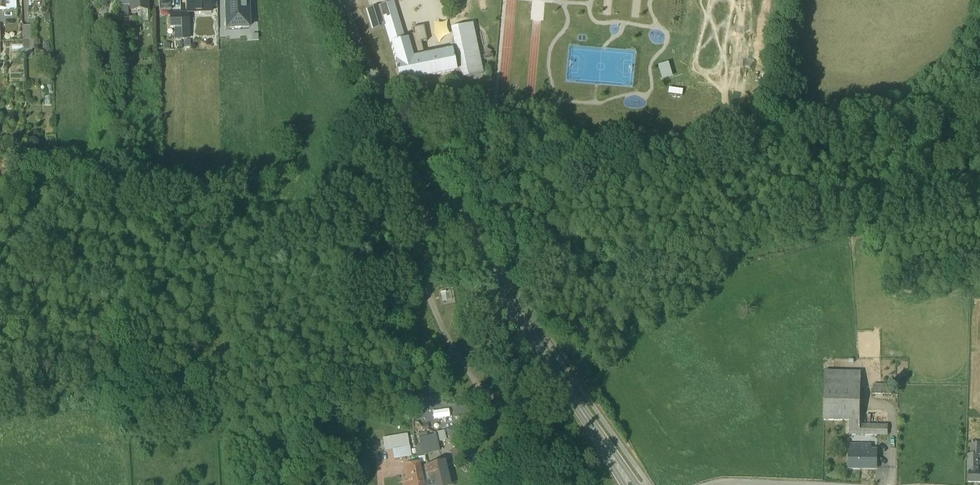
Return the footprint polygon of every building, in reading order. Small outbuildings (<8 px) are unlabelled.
[(130,0),(131,0),(131,4),(131,9),(147,8),(147,0),(130,0)] [(159,8),(171,8),(170,4),(173,4),(173,0),(159,0),(159,8)] [(187,10),(188,10),(211,9),(211,0),(187,0),(187,10)] [(249,26),(248,0),(225,0),(226,27),(249,26)] [(406,38),(405,35),(394,0),(392,0),(379,4),(385,23),(391,42),(406,38)] [(372,27),(385,23),(379,4),(366,8),(372,27)] [(181,10),(170,11),(170,24),(181,23),(181,10)] [(187,10),(181,10),(181,23),(182,28),(190,28),(189,15),(188,15),(188,10),(187,10)] [(136,15),(123,16),(124,32),(137,31),(136,15)] [(30,22),(23,22),(24,45),(29,45),(28,35),(31,35),(30,22)] [(473,22),(451,26),(454,42),(450,42),(451,49),(452,49),(456,69),(456,72),(461,71),(462,76),(483,71),(473,22)] [(424,25),(413,27),(414,33),(405,35),(406,38),(408,37),(413,57),(424,54),(421,41),(427,40),(424,25)] [(406,38),(391,42),(397,60),(413,57),(408,37),(406,38)] [(138,42),(129,43),(129,52),(138,52),(138,42)] [(397,60),(395,61),(397,67),(396,67),(396,70),(397,70),(400,81),(456,69),(452,49),(451,49),(413,57),(397,60)] [(859,420),(860,369),(824,368),(823,419),(848,419),(859,420)] [(890,381),(872,381),(872,391),(890,391),(890,381)] [(423,409),(439,410),(439,401),(423,401),(423,409)] [(887,421),(859,420),(848,419),(847,432),(887,434),(887,421)] [(388,444),(394,443),(391,433),(385,434),(388,444)] [(439,438),(422,442),(424,450),(440,447),(439,438)] [(410,443),(394,445),(395,454),(412,451),(410,443)] [(859,443),(849,443),(848,465),(860,465),(860,464),(876,465),(876,448),(859,447),(859,443)] [(969,455),(968,482),(979,482),(979,473),(978,473),(979,456),(978,456),(978,455),(972,455),(969,455)] [(428,462),(427,463),(428,470),(430,470),(432,479),(425,480),(426,484),(441,484),(450,483),(444,458),(428,462)] [(407,462),(410,479),(406,480),(407,484),(426,484),(425,480),(420,460),(407,462)]
